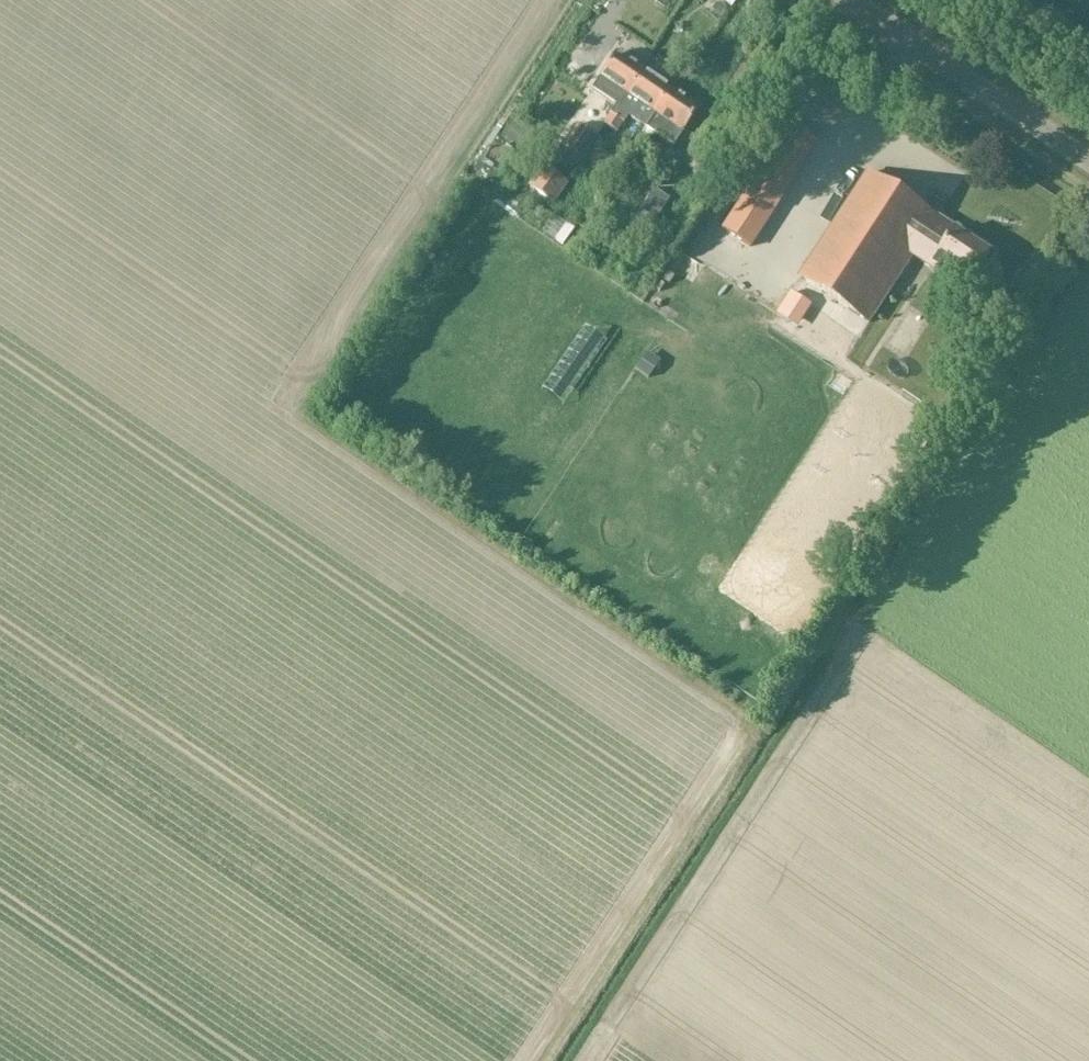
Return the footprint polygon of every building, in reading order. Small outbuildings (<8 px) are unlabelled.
[(615,55),(593,90),(617,106),(620,108),(628,97),(643,74),(615,55)] [(646,129),(670,93),(643,74),(628,97),(620,108),(617,106),(604,125),(617,134),(628,117),(646,129)] [(682,134),(698,111),(670,93),(646,129),(673,147),(682,134)] [(577,127),(562,150),(580,162),(595,138),(577,127)] [(750,248),(817,145),(789,127),(722,232),(750,248)] [(475,166),(470,168),(475,181),(492,174),(484,153),(472,158),(475,166)] [(955,229),(939,219),(869,174),(800,279),(871,323),(913,259),(975,298),(991,272),(984,267),(992,254),(978,246),(981,241),(957,226),(955,229)] [(542,207),(550,213),(567,193),(558,186),(542,207)] [(651,189),(632,218),(650,230),(669,201),(651,189)] [(539,240),(564,252),(572,234),(547,223),(539,240)] [(810,307),(791,294),(776,317),(796,329),(810,307)] [(900,333),(919,345),(942,312),(923,300),(900,333)]
